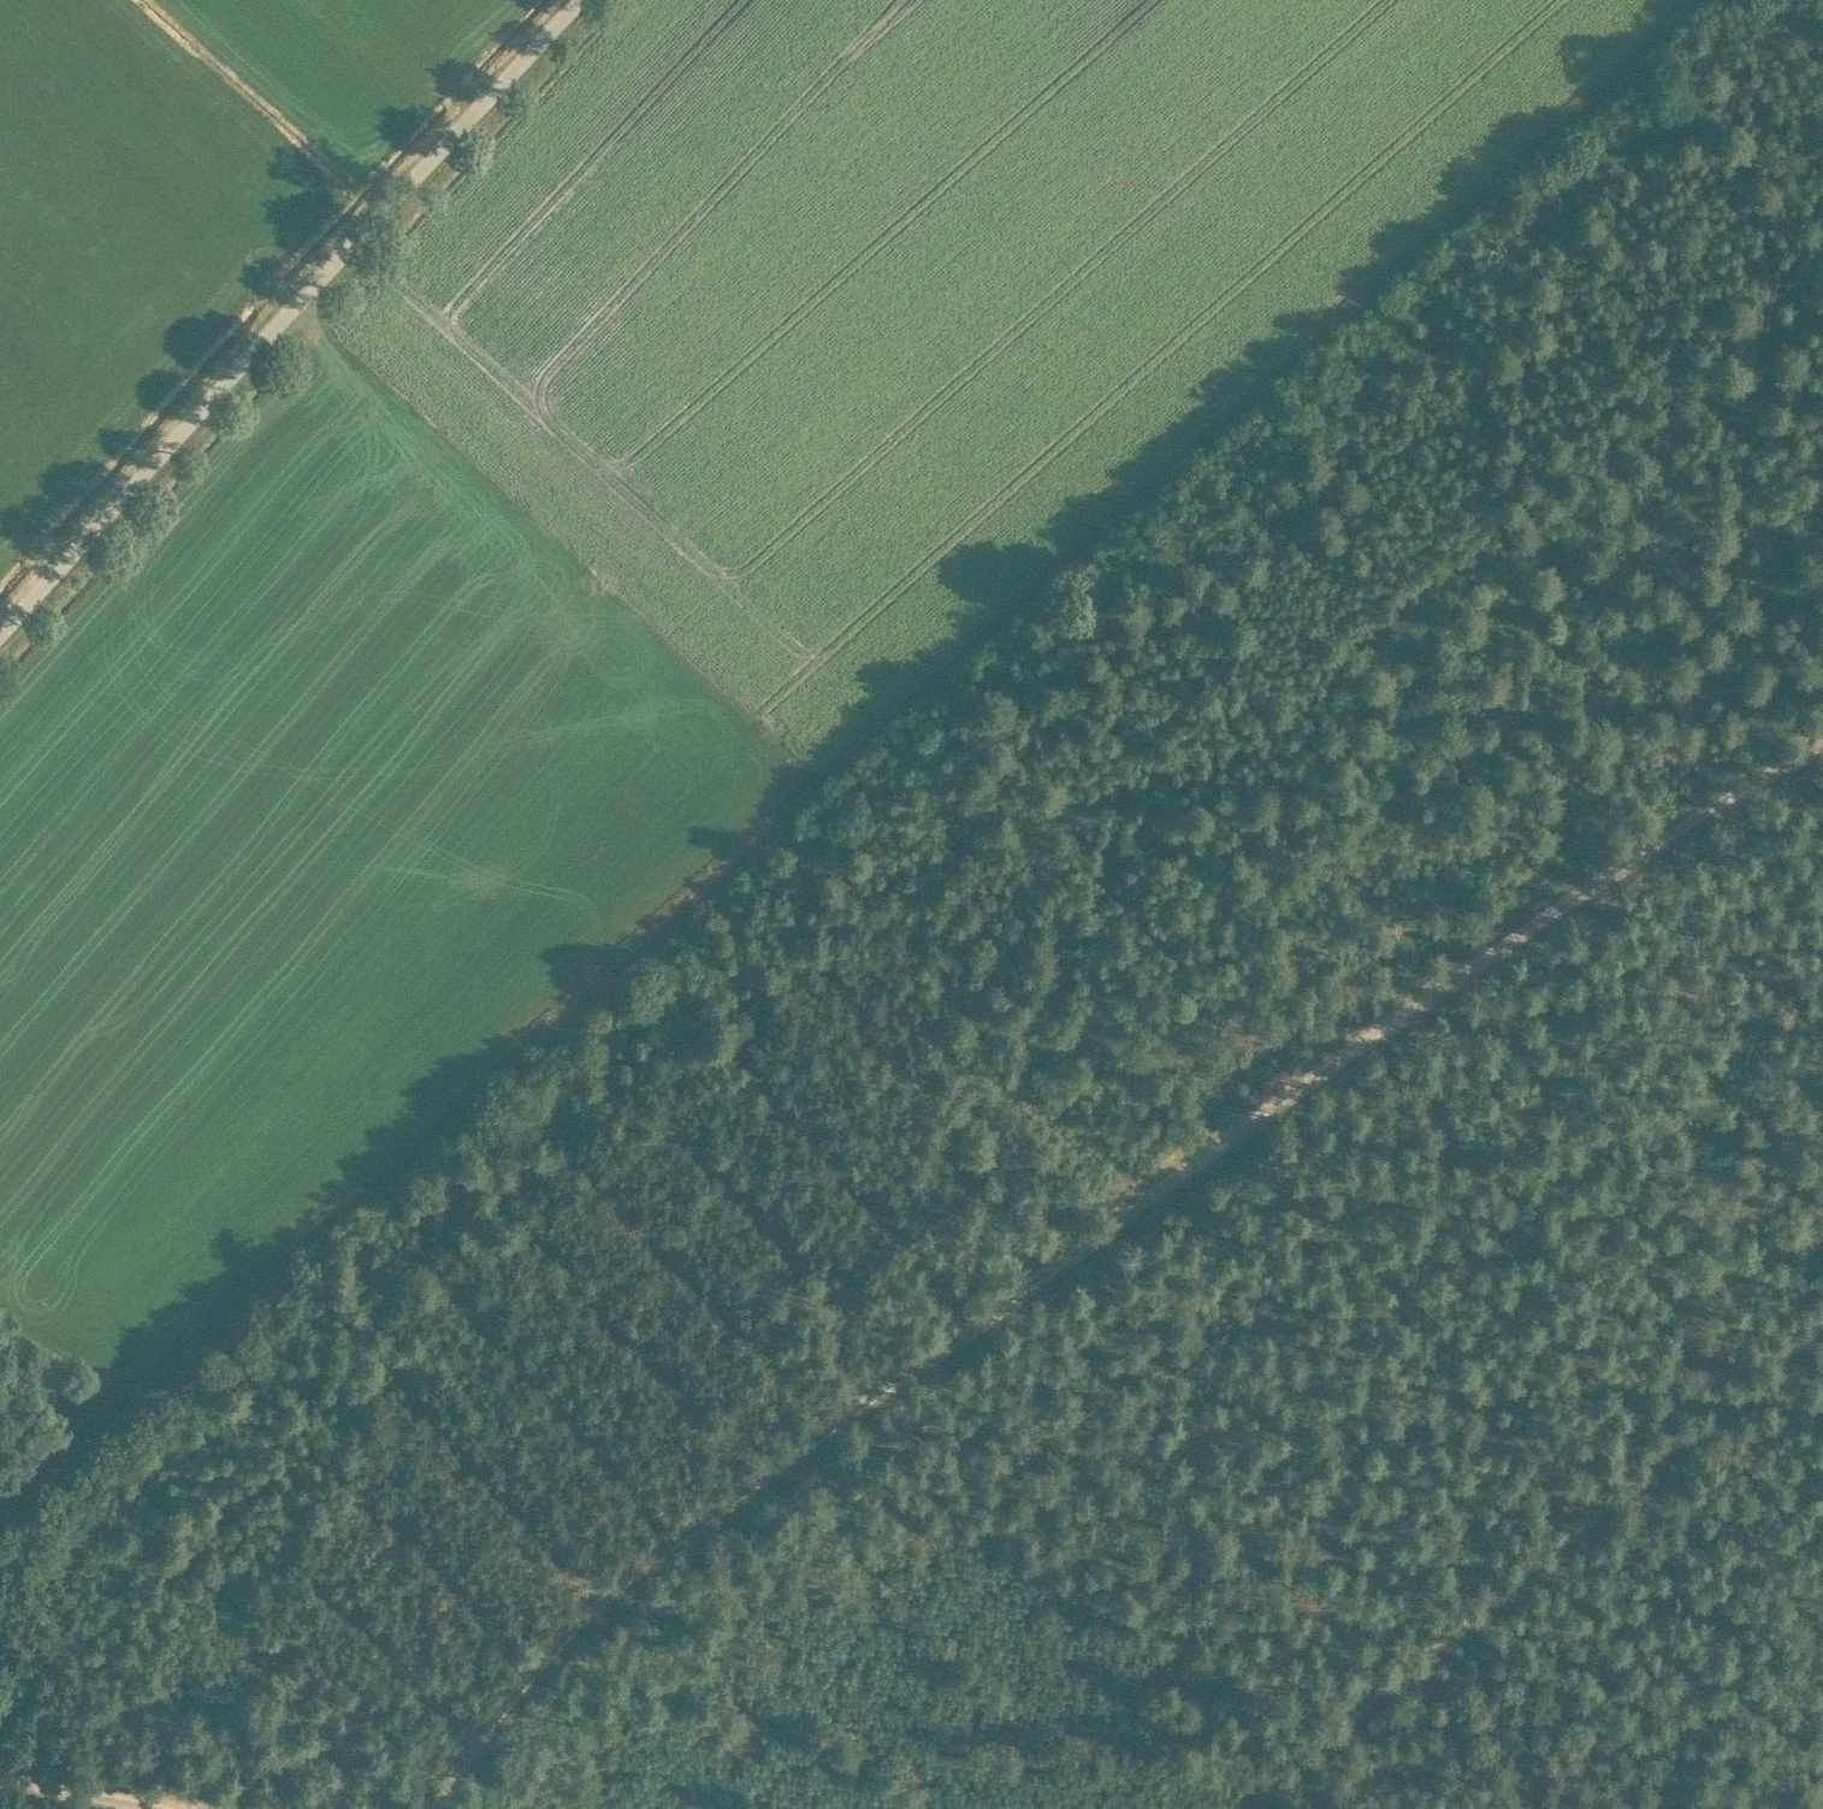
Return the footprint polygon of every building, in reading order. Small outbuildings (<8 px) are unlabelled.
[(0,606),(0,624),(9,618),(1,605),(0,606)]
